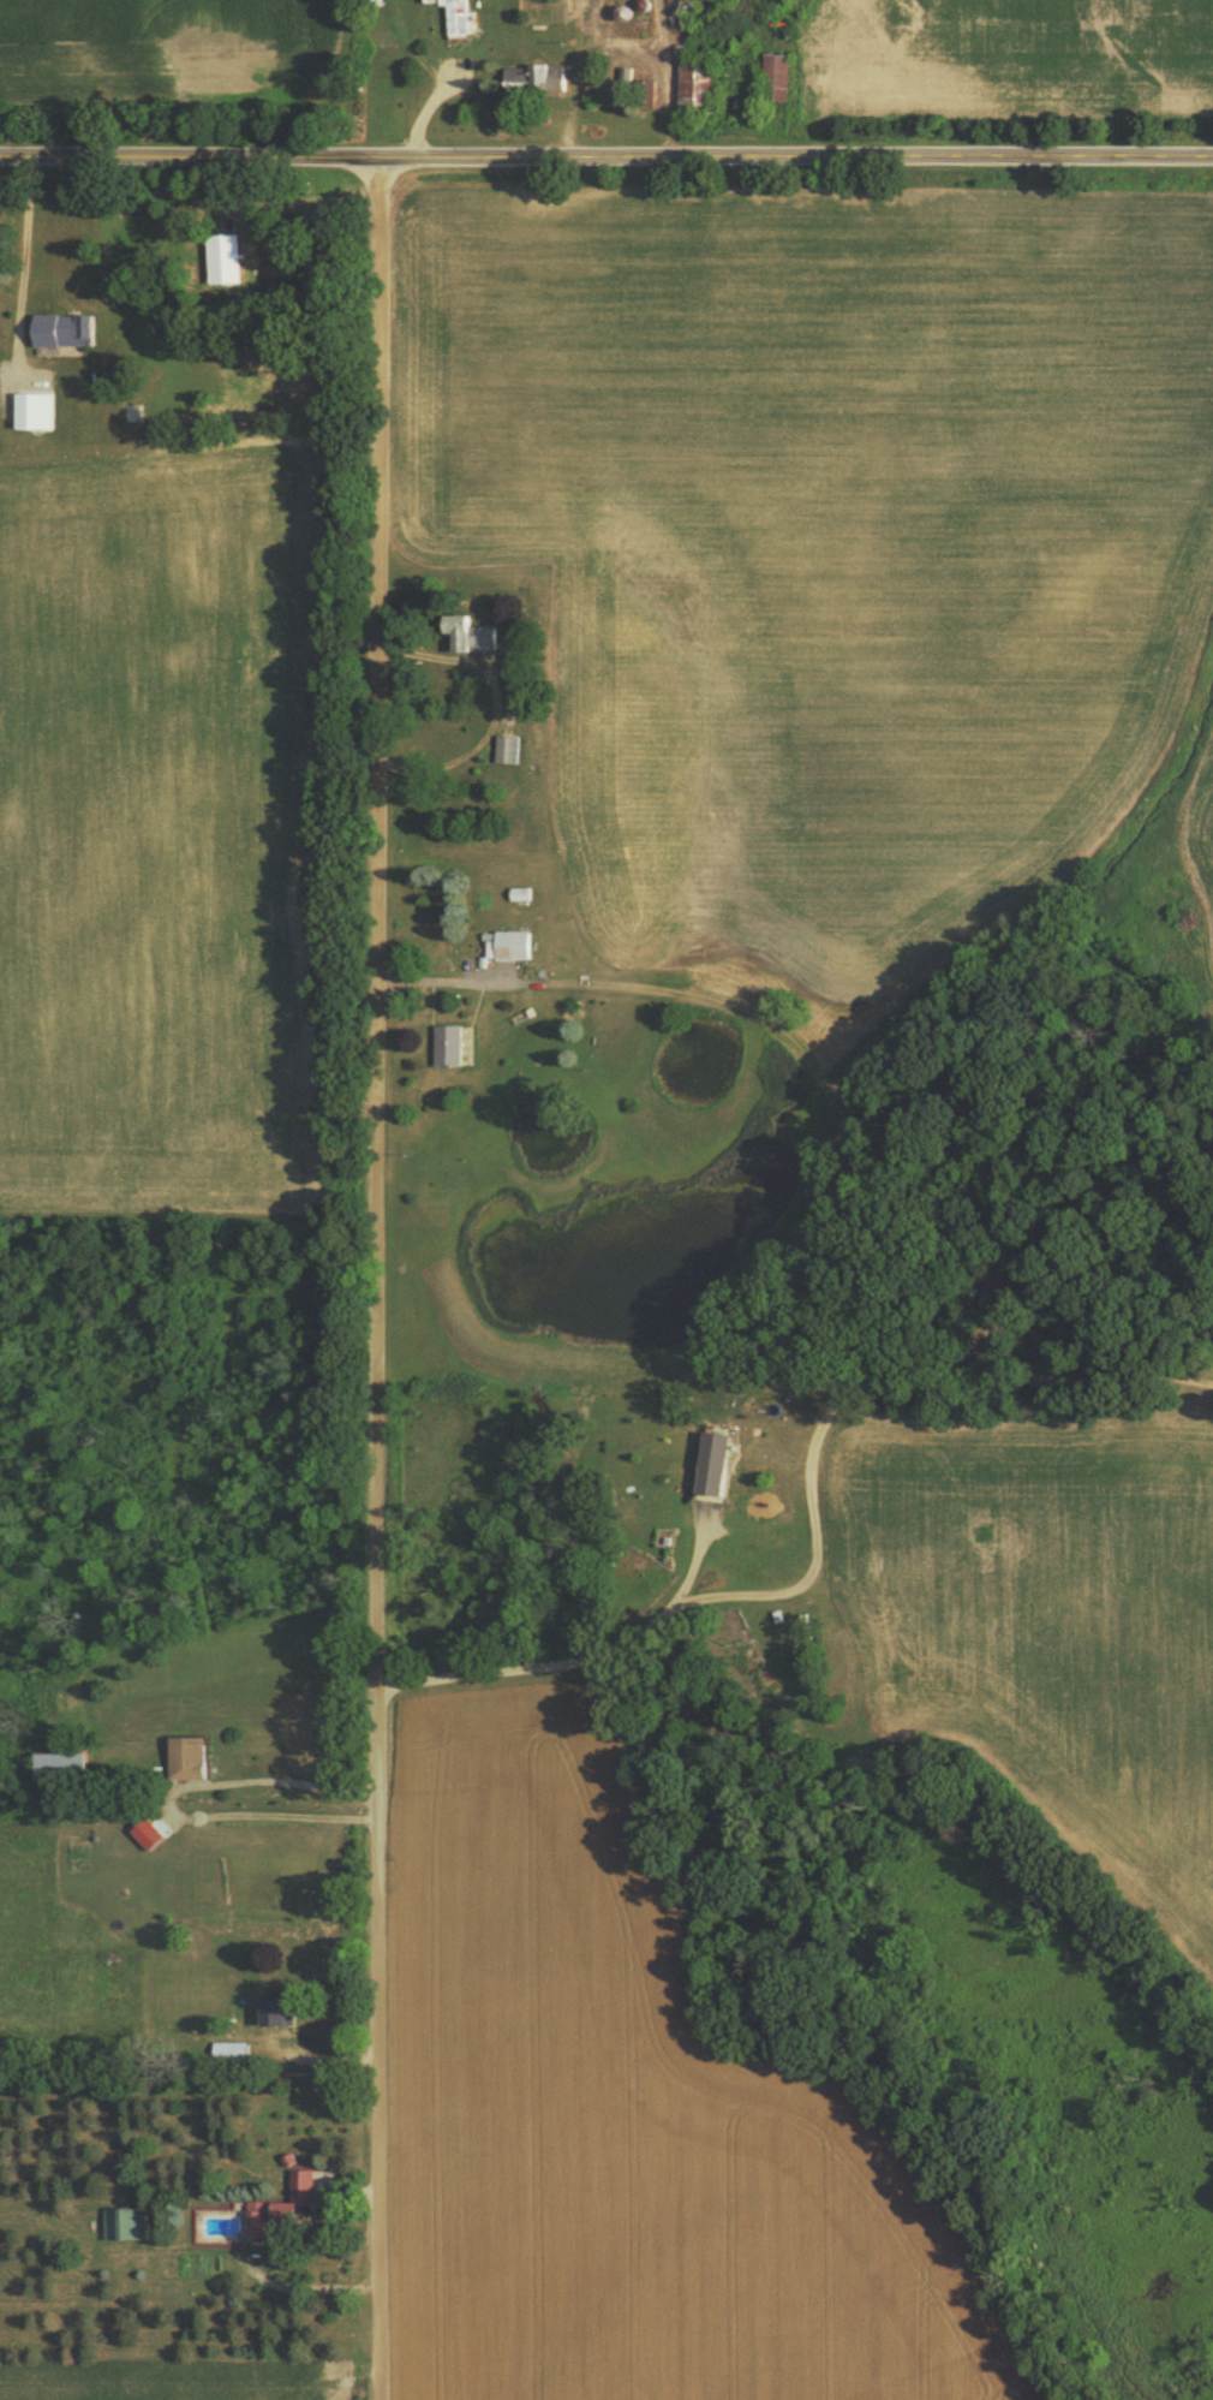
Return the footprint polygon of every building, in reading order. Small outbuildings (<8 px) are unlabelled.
[(474,10),(468,11),(467,0),(438,0),(438,4),(447,3),(448,33),(475,31),(474,10)] [(788,99),(790,53),(764,52),(763,99),(788,99)] [(564,62),(530,62),(531,80),(505,80),(505,89),(564,88),(564,62)] [(208,282),(240,281),(238,232),(206,234),(208,282)] [(92,313),(32,313),(33,345),(93,344),(92,313)] [(55,392),(16,391),(16,427),(54,428),(55,392)] [(497,624),(470,625),(470,613),(443,614),(444,631),(453,631),(453,650),(498,649),(497,624)] [(518,762),(518,735),(496,734),(495,761),(518,762)] [(528,929),(494,930),(494,939),(486,939),(486,958),(529,957),(528,929)] [(461,1024),(436,1024),(436,1065),(462,1065),(461,1024)] [(731,1432),(704,1429),(695,1489),(721,1493),(731,1432)] [(170,1777),(205,1776),(204,1734),(168,1735),(170,1777)] [(34,1751),(35,1771),(85,1769),(84,1750),(34,1751)] [(129,1829),(148,1850),(171,1829),(159,1815),(153,1820),(146,1813),(129,1829)] [(284,1997),(259,1997),(259,2023),(284,2023),(284,1997)] [(244,2064),(245,2042),(213,2040),(213,2063),(244,2064)] [(315,2168),(290,2168),(291,2200),(270,2201),(270,2209),(246,2210),(246,2238),(267,2238),(266,2224),(298,2224),(298,2203),(315,2203),(315,2168)] [(149,2237),(148,2205),(103,2207),(104,2239),(149,2237)]
